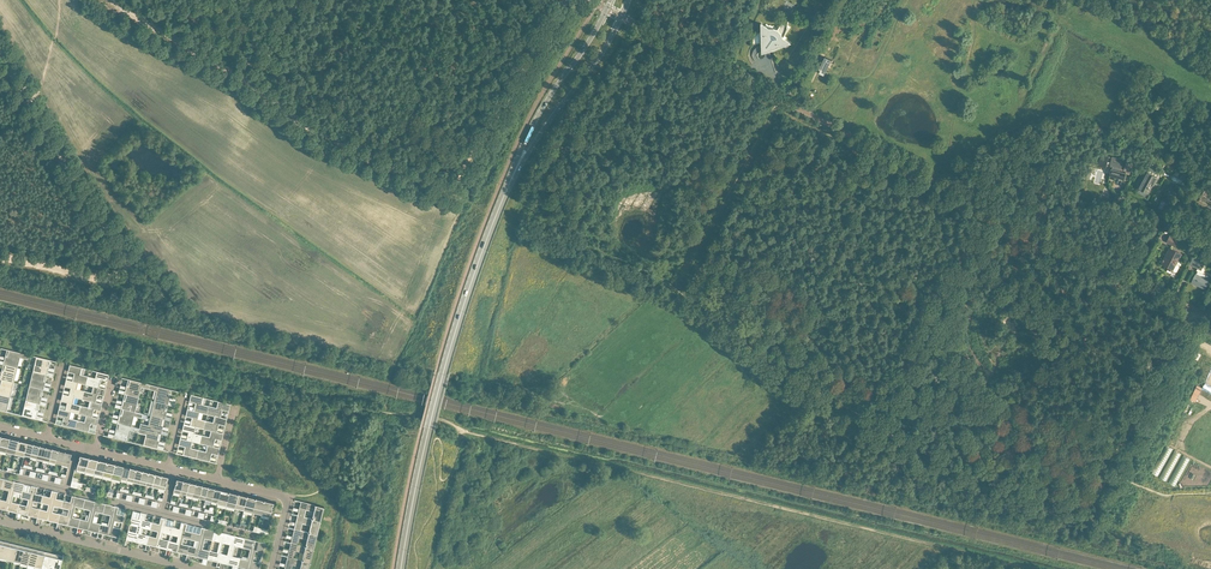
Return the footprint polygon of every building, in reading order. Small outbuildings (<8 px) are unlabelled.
[(761,45),(762,46),(765,47),(767,48),(769,51),(771,51),(773,51),(775,51),(776,50),(778,49),(780,47),(781,46),(790,42),(783,38),(791,27),(783,22),(776,33),(761,23),(762,33),(761,35),(760,37),(760,39),(760,41),(760,43),(761,45)] [(820,70),(819,72),(824,75),(831,60),(825,56),(819,69),(820,70)] [(787,64),(780,71),(790,80),(797,73),(787,64)] [(1111,168),(1109,175),(1110,175),(1124,179),(1126,172),(1120,170),(1123,160),(1123,159),(1112,156),(1112,157),(1109,156),(1110,154),(1102,152),(1098,165),(1106,167),(1107,163),(1110,164),(1111,165),(1112,164),(1113,164),(1112,168),(1111,168)] [(1131,171),(1134,159),(1128,157),(1127,161),(1123,160),(1120,170),(1126,172),(1129,173),(1130,170),(1131,171)] [(1154,181),(1155,182),(1157,178),(1156,177),(1158,173),(1156,172),(1159,168),(1151,164),(1147,172),(1146,171),(1142,179),(1143,179),(1139,188),(1142,189),(1141,192),(1141,193),(1145,195),(1146,195),(1148,193),(1154,181)] [(1167,187),(1173,190),(1176,184),(1171,181),(1167,187)] [(1207,186),(1202,184),(1194,197),(1210,206),(1210,189),(1207,186)] [(1170,235),(1166,242),(1175,246),(1179,239),(1170,235)] [(1181,254),(1170,247),(1163,259),(1162,260),(1163,260),(1162,263),(1164,264),(1169,267),(1168,268),(1172,271),(1173,271),(1175,272),(1176,272),(1179,266),(1179,265),(1176,264),(1181,254)] [(1193,255),(1189,264),(1201,270),(1205,261),(1193,255)] [(1196,274),(1192,282),(1204,288),(1209,280),(1208,280),(1210,277),(1206,275),(1197,271),(1196,274)] [(18,367),(20,357),(28,359),(29,354),(1,347),(1,348),(9,350),(7,356),(6,356),(6,355),(5,359),(4,361),(0,360),(0,363),(18,367)] [(37,356),(36,359),(33,371),(53,376),(54,373),(48,372),(49,366),(48,367),(47,367),(49,360),(57,362),(57,361),(48,359),(37,356)] [(14,382),(18,367),(0,363),(5,364),(4,371),(2,370),(1,375),(0,375),(0,378),(14,382)] [(86,384),(88,376),(80,374),(82,367),(70,364),(69,368),(68,371),(69,371),(69,372),(74,373),(73,380),(78,382),(86,384)] [(33,371),(29,386),(50,391),(50,388),(44,386),(46,380),(45,380),(45,381),(44,380),(45,374),(53,376),(33,371)] [(109,374),(97,371),(95,377),(88,376),(86,384),(93,386),(99,387),(101,379),(106,381),(106,380),(107,381),(108,378),(109,374)] [(119,389),(118,392),(138,397),(141,386),(149,388),(150,384),(122,377),(122,378),(130,379),(129,386),(127,385),(125,391),(119,389)] [(14,382),(0,378),(0,379),(2,379),(0,385),(0,394),(11,396),(14,382)] [(69,395),(75,397),(82,398),(84,390),(77,389),(78,382),(73,380),(67,379),(66,379),(65,383),(65,386),(66,386),(71,387),(69,395)] [(157,390),(154,401),(174,406),(175,403),(169,401),(170,395),(170,396),(168,396),(170,389),(178,391),(150,384),(149,388),(157,390)] [(50,391),(29,386),(26,400),(38,403),(46,405),(47,402),(41,401),(42,395),(41,395),(40,395),(42,389),(50,391)] [(92,392),(84,390),(82,398),(90,400),(96,402),(98,394),(103,395),(104,395),(105,392),(106,388),(105,388),(99,387),(93,386),(92,392)] [(138,397),(118,392),(126,394),(125,400),(124,400),(124,399),(123,399),(122,405),(116,404),(115,407),(123,409),(135,412),(138,397)] [(67,402),(65,410),(71,411),(79,413),(81,405),(73,403),(75,397),(69,395),(63,394),(63,393),(62,397),(61,400),(62,401),(67,402)] [(7,411),(11,396),(0,394),(0,410),(7,411)] [(207,413),(209,405),(202,403),(203,397),(191,394),(190,398),(190,401),(191,401),(196,403),(194,410),(188,409),(187,408),(187,409),(200,412),(207,413)] [(26,400),(22,415),(42,420),(43,419),(43,417),(37,415),(39,409),(38,409),(38,410),(36,410),(38,403),(26,400)] [(79,413),(86,415),(92,416),(94,409),(99,410),(100,410),(101,407),(102,403),(96,402),(90,400),(88,407),(81,405),(79,413)] [(150,415),(171,420),(172,417),(165,416),(167,410),(166,410),(165,410),(166,404),(174,406),(154,401),(150,415)] [(221,401),(218,401),(217,407),(209,405),(207,413),(215,415),(227,418),(226,418),(220,417),(222,409),(227,410),(228,410),(229,410),(229,407),(230,407),(231,404),(221,401)] [(58,412),(58,415),(59,415),(64,417),(63,420),(62,424),(62,425),(75,428),(77,419),(70,418),(71,411),(65,410),(59,408),(58,412)] [(143,413),(135,412),(123,409),(121,415),(120,415),(120,414),(118,420),(112,418),(111,421),(119,423),(131,426),(134,415),(142,417),(143,413)] [(200,412),(187,409),(186,412),(187,412),(186,415),(187,416),(192,417),(190,425),(184,423),(196,426),(204,428),(206,420),(198,418),(200,412)] [(77,419),(75,428),(88,431),(89,427),(90,423),(95,424),(96,424),(97,424),(97,421),(98,422),(99,418),(98,417),(98,418),(92,416),(86,415),(84,421),(77,419)] [(171,420),(150,415),(148,424),(141,422),(139,428),(159,433),(167,435),(168,432),(162,430),(163,425),(163,424),(163,425),(161,425),(163,418),(171,420)] [(213,422),(206,420),(204,428),(211,430),(223,433),(217,431),(219,424),(224,425),(225,425),(226,422),(227,418),(215,415),(213,422)] [(108,435),(108,436),(127,441),(128,440),(130,430),(138,432),(139,428),(131,426),(119,423),(118,430),(116,429),(117,429),(116,428),(115,434),(108,433),(108,435)] [(187,439),(193,441),(200,443),(202,435),(194,433),(196,426),(184,423),(183,427),(182,430),(183,430),(189,432),(187,439)] [(139,428),(138,432),(146,433),(144,444),(143,445),(164,450),(164,449),(164,446),(158,445),(160,439),(159,439),(159,440),(158,439),(159,433),(139,428)] [(200,443),(207,444),(213,446),(215,438),(220,440),(220,439),(221,439),(222,437),(223,433),(211,430),(209,436),(202,435),(200,443)] [(1,435),(0,440),(0,450),(6,452),(10,437),(1,435)] [(15,454),(19,439),(10,437),(6,452),(15,454)] [(180,442),(179,444),(180,445),(185,446),(183,454),(196,458),(198,449),(191,447),(193,441),(187,439),(181,438),(180,438),(179,441),(180,442)] [(27,441),(19,439),(15,454),(24,456),(27,441)] [(34,443),(27,441),(24,456),(24,455),(30,457),(34,443)] [(30,457),(37,458),(40,444),(34,443),(30,457)] [(46,446),(40,444),(37,458),(43,460),(46,446)] [(198,449),(196,458),(210,461),(210,460),(212,453),(217,454),(218,454),(219,451),(220,447),(219,447),(213,446),(207,444),(206,451),(198,449)] [(43,460),(49,461),(53,447),(46,446),(43,460)] [(59,449),(53,447),(49,461),(56,463),(59,449)] [(56,463),(62,464),(65,450),(59,449),(56,463)] [(72,452),(65,450),(62,464),(68,466),(72,452)] [(85,471),(89,456),(83,455),(80,454),(78,463),(76,469),(85,471)] [(98,458),(89,456),(85,471),(94,473),(98,458)] [(107,460),(98,458),(94,473),(103,475),(107,460)] [(115,463),(107,460),(103,475),(112,478),(115,463)] [(124,465),(115,463),(112,478),(120,480),(124,465)] [(130,466),(124,465),(120,480),(121,480),(121,479),(127,480),(130,466)] [(137,468),(130,466),(127,480),(133,482),(137,468)] [(143,469),(137,468),(133,482),(140,483),(143,469)] [(149,471),(143,469),(140,483),(146,485),(149,471)] [(153,472),(149,471),(146,485),(152,486),(156,472),(153,472)] [(162,474),(156,472),(152,486),(158,488),(162,474)] [(168,476),(162,474),(158,488),(165,489),(168,476)] [(180,493),(183,479),(177,478),(173,491),(180,493)] [(7,508),(14,481),(4,479),(2,488),(9,490),(7,500),(0,499),(0,507),(7,508)] [(190,481),(183,479),(180,493),(186,495),(190,481)] [(71,483),(70,486),(76,488),(81,489),(83,483),(77,482),(72,480),(71,483)] [(22,493),(24,483),(14,481),(7,508),(14,510),(14,511),(17,512),(19,503),(12,501),(14,491),(22,493)] [(196,482),(191,481),(190,481),(186,495),(192,496),(196,482)] [(202,484),(196,482),(192,496),(199,498),(202,484)] [(28,513),(34,486),(31,485),(31,486),(30,492),(23,490),(25,484),(24,483),(22,493),(21,497),(28,499),(27,505),(19,503),(17,512),(18,511),(28,513)] [(208,485),(203,484),(202,484),(199,498),(205,499),(208,485)] [(215,487),(208,485),(205,499),(211,501),(215,487)] [(37,487),(34,486),(28,513),(34,515),(34,516),(37,517),(40,508),(33,506),(34,500),(41,502),(43,495),(36,493),(37,487)] [(221,488),(216,487),(215,487),(211,501),(217,502),(217,503),(217,504),(221,488)] [(230,491),(221,488),(217,504),(226,506),(230,491)] [(38,516),(48,518),(55,491),(52,490),(51,491),(52,491),(50,497),(43,495),(41,502),(48,504),(47,510),(40,508),(37,517),(38,517),(38,516)] [(61,507),(63,500),(56,498),(58,492),(55,491),(48,518),(55,520),(54,521),(57,522),(58,522),(60,513),(53,511),(54,505),(61,507)] [(239,493),(233,491),(230,491),(226,506),(235,508),(239,493)] [(247,495),(239,493),(235,508),(244,510),(247,495)] [(58,521),(68,523),(75,496),(72,495),(72,496),(70,502),(63,500),(61,507),(69,509),(67,515),(60,513),(58,522),(58,521)] [(256,497),(247,495),(244,510),(252,512),(256,497)] [(75,506),(83,508),(85,498),(75,496),(68,523),(75,525),(75,526),(78,527),(80,518),(73,516),(75,506)] [(265,499),(259,498),(256,497),(252,512),(261,514),(265,499)] [(95,501),(85,498),(83,508),(90,510),(88,520),(80,518),(78,527),(79,526),(88,528),(95,501)] [(274,501),(265,499),(261,514),(270,516),(272,511),(274,501)] [(95,511),(103,513),(105,503),(95,501),(88,528),(95,530),(95,531),(98,532),(100,523),(93,521),(95,511)] [(297,515),(304,516),(306,509),(314,511),(312,518),(320,520),(323,508),(324,508),(324,507),(324,506),(302,501),(300,507),(299,507),(298,514),(297,515)] [(99,531),(109,533),(115,506),(105,503),(103,513),(111,515),(108,525),(100,523),(98,532),(99,532),(99,531)] [(118,507),(119,507),(115,506),(109,533),(115,535),(115,536),(118,537),(119,537),(121,528),(113,526),(115,520),(123,522),(124,515),(117,513),(118,507)] [(137,540),(144,513),(140,512),(139,518),(132,517),(130,524),(137,526),(136,532),(128,530),(126,538),(127,538),(137,540)] [(150,529),(152,522),(145,520),(146,514),(147,514),(147,513),(144,513),(137,540),(143,542),(143,543),(146,544),(147,544),(149,535),(141,533),(143,527),(150,529)] [(309,532),(317,534),(320,522),(321,522),(321,521),(320,521),(320,520),(312,518),(304,516),(297,515),(298,515),(297,521),(296,521),(294,528),(301,530),(303,523),(311,525),(309,532)] [(157,545),(164,518),(161,517),(159,523),(152,522),(150,529),(158,531),(156,537),(149,535),(147,544),(147,543),(157,545)] [(171,534),(172,527),(165,525),(167,519),(167,518),(164,518),(157,545),(164,547),(163,548),(167,549),(169,540),(161,538),(163,532),(171,534)] [(177,550),(184,523),(181,522),(180,528),(172,527),(171,534),(178,536),(177,542),(169,540),(167,549),(167,548),(177,550)] [(187,524),(187,523),(184,523),(177,550),(184,552),(184,553),(187,554),(189,545),(182,543),(183,537),(191,539),(193,531),(185,530),(187,524)] [(198,555),(204,528),(201,527),(200,533),(193,531),(191,539),(198,541),(197,547),(189,545),(187,554),(188,553),(198,555)] [(212,540),(215,530),(204,528),(198,555),(204,557),(204,558),(207,559),(210,550),(208,549),(202,548),(204,538),(212,540)] [(306,546),(314,548),(317,535),(318,536),(318,535),(317,535),(317,534),(309,532),(301,530),(294,528),(294,529),(295,529),(293,535),(291,542),(297,544),(299,536),(308,538),(306,546)] [(222,542),(225,533),(215,530),(212,540),(220,542),(217,552),(210,550),(207,559),(208,559),(208,558),(218,560),(220,552),(222,542)] [(228,562),(235,535),(225,533),(222,542),(230,544),(228,554),(220,552),(218,560),(228,562)] [(243,547),(245,538),(235,535),(228,562),(235,564),(234,565),(238,566),(240,557),(232,555),(235,545),(243,547)] [(248,567),(255,540),(245,538),(243,547),(250,549),(248,559),(240,557),(238,566),(238,565),(248,567)] [(266,543),(255,540),(248,567),(255,568),(259,568),(261,562),(253,560),(255,550),(263,552),(266,543)] [(7,558),(11,542),(4,541),(0,556),(0,557),(7,558)] [(18,544),(11,542),(7,558),(14,560),(18,544)] [(302,560),(310,562),(313,549),(314,549),(313,549),(314,548),(306,546),(297,544),(291,542),(292,543),(290,549),(289,549),(287,556),(294,558),(296,550),(304,552),(302,560)] [(14,560),(21,562),(25,546),(18,544),(14,560)] [(32,548),(25,546),(21,562),(28,563),(32,548)] [(28,563),(35,565),(39,549),(32,548),(28,563)] [(46,551),(39,549),(35,565),(42,567),(46,551)] [(53,553),(46,551),(42,567),(41,568),(49,568),(53,553)] [(53,553),(49,568),(51,568),(60,568),(64,555),(63,554),(63,555),(53,553)] [(310,563),(311,563),(310,562),(302,560),(294,558),(287,556),(288,556),(287,563),(286,562),(284,568),(291,568),(293,564),(301,566),(300,568),(308,568),(310,563)]
